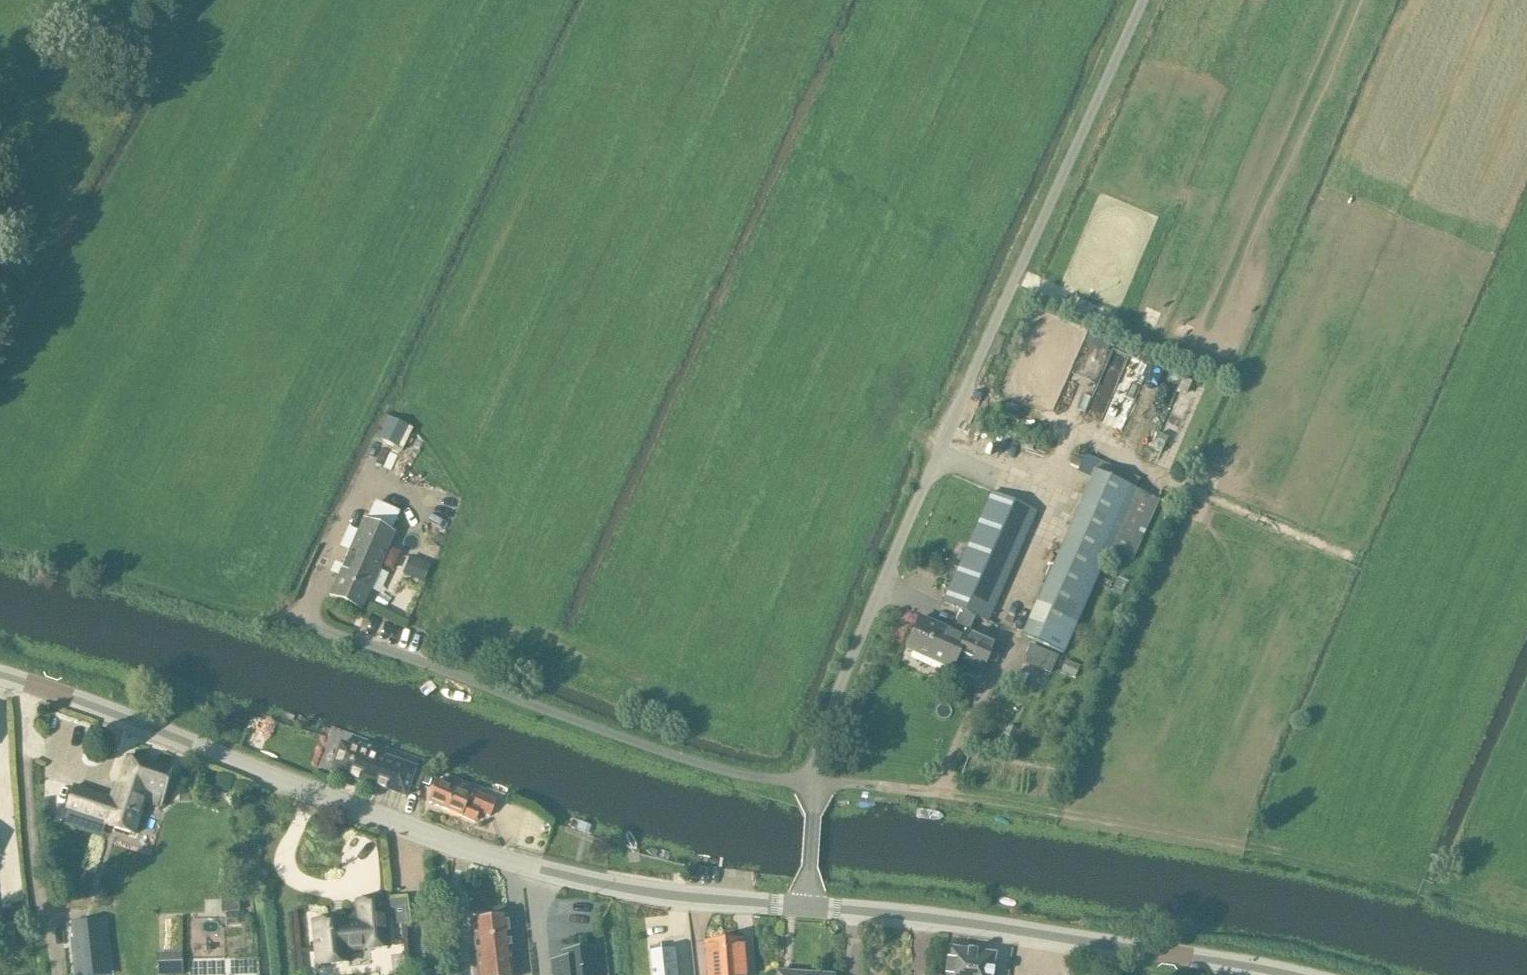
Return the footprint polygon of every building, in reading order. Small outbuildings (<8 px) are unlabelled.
[(1136,477),(1083,455),(1077,470),(1091,476),(1022,636),(1062,654),(1107,551),(1133,561),(1159,498),(1131,487),(1136,477)] [(1036,511),(991,492),(943,601),(962,610),(975,616),(988,621),(1036,511)] [(386,505),(377,526),(379,527),(391,532),(400,511),(386,505)] [(363,520),(329,595),(361,610),(395,534),(391,532),(379,527),(377,526),(366,521),(363,520)] [(440,549),(445,537),(431,530),(426,543),(440,549)] [(421,560),(414,577),(423,581),(431,564),(421,560)] [(920,616),(906,649),(952,670),(953,669),(978,680),(982,670),(983,670),(988,659),(995,663),(1002,648),(994,645),(968,633),(975,616),(962,610),(953,631),(920,616)] [(415,771),(416,768),(387,757),(386,760),(372,754),(373,752),(371,748),(361,745),(357,746),(356,749),(341,743),(330,772),(377,789),(378,785),(405,794),(404,797),(405,797),(409,786),(418,789),(423,774),(415,771)] [(74,785),(66,811),(107,824),(106,826),(134,835),(144,801),(161,806),(172,772),(127,758),(114,798),(85,788),(74,785)] [(316,769),(313,776),(325,781),(327,773),(316,769)] [(424,776),(422,782),(429,785),(432,778),(424,776)] [(490,816),(496,801),(474,792),(475,791),(448,780),(446,784),(438,781),(429,802),(476,822),(480,812),(490,816)] [(180,792),(180,803),(190,803),(189,792),(180,792)] [(126,924),(126,875),(98,874),(98,924),(126,924)] [(404,897),(392,899),(394,924),(407,923),(404,897)] [(363,950),(387,947),(382,899),(359,901),(361,923),(335,925),(334,920),(314,922),(318,965),(349,962),(348,950),(363,948),(363,950)] [(506,917),(472,922),(479,974),(513,974),(506,917)] [(81,927),(70,934),(75,943),(86,936),(81,927)] [(726,974),(746,974),(743,940),(724,942),(726,974)] [(705,943),(707,974),(726,974),(724,942),(705,943)] [(995,954),(948,948),(944,974),(992,974),(995,954)] [(552,961),(553,974),(597,974),(595,949),(563,952),(564,960),(552,961)] [(675,950),(660,952),(660,956),(649,957),(651,974),(677,974),(675,950)] [(156,962),(157,974),(175,974),(182,974),(181,961),(156,962)]
